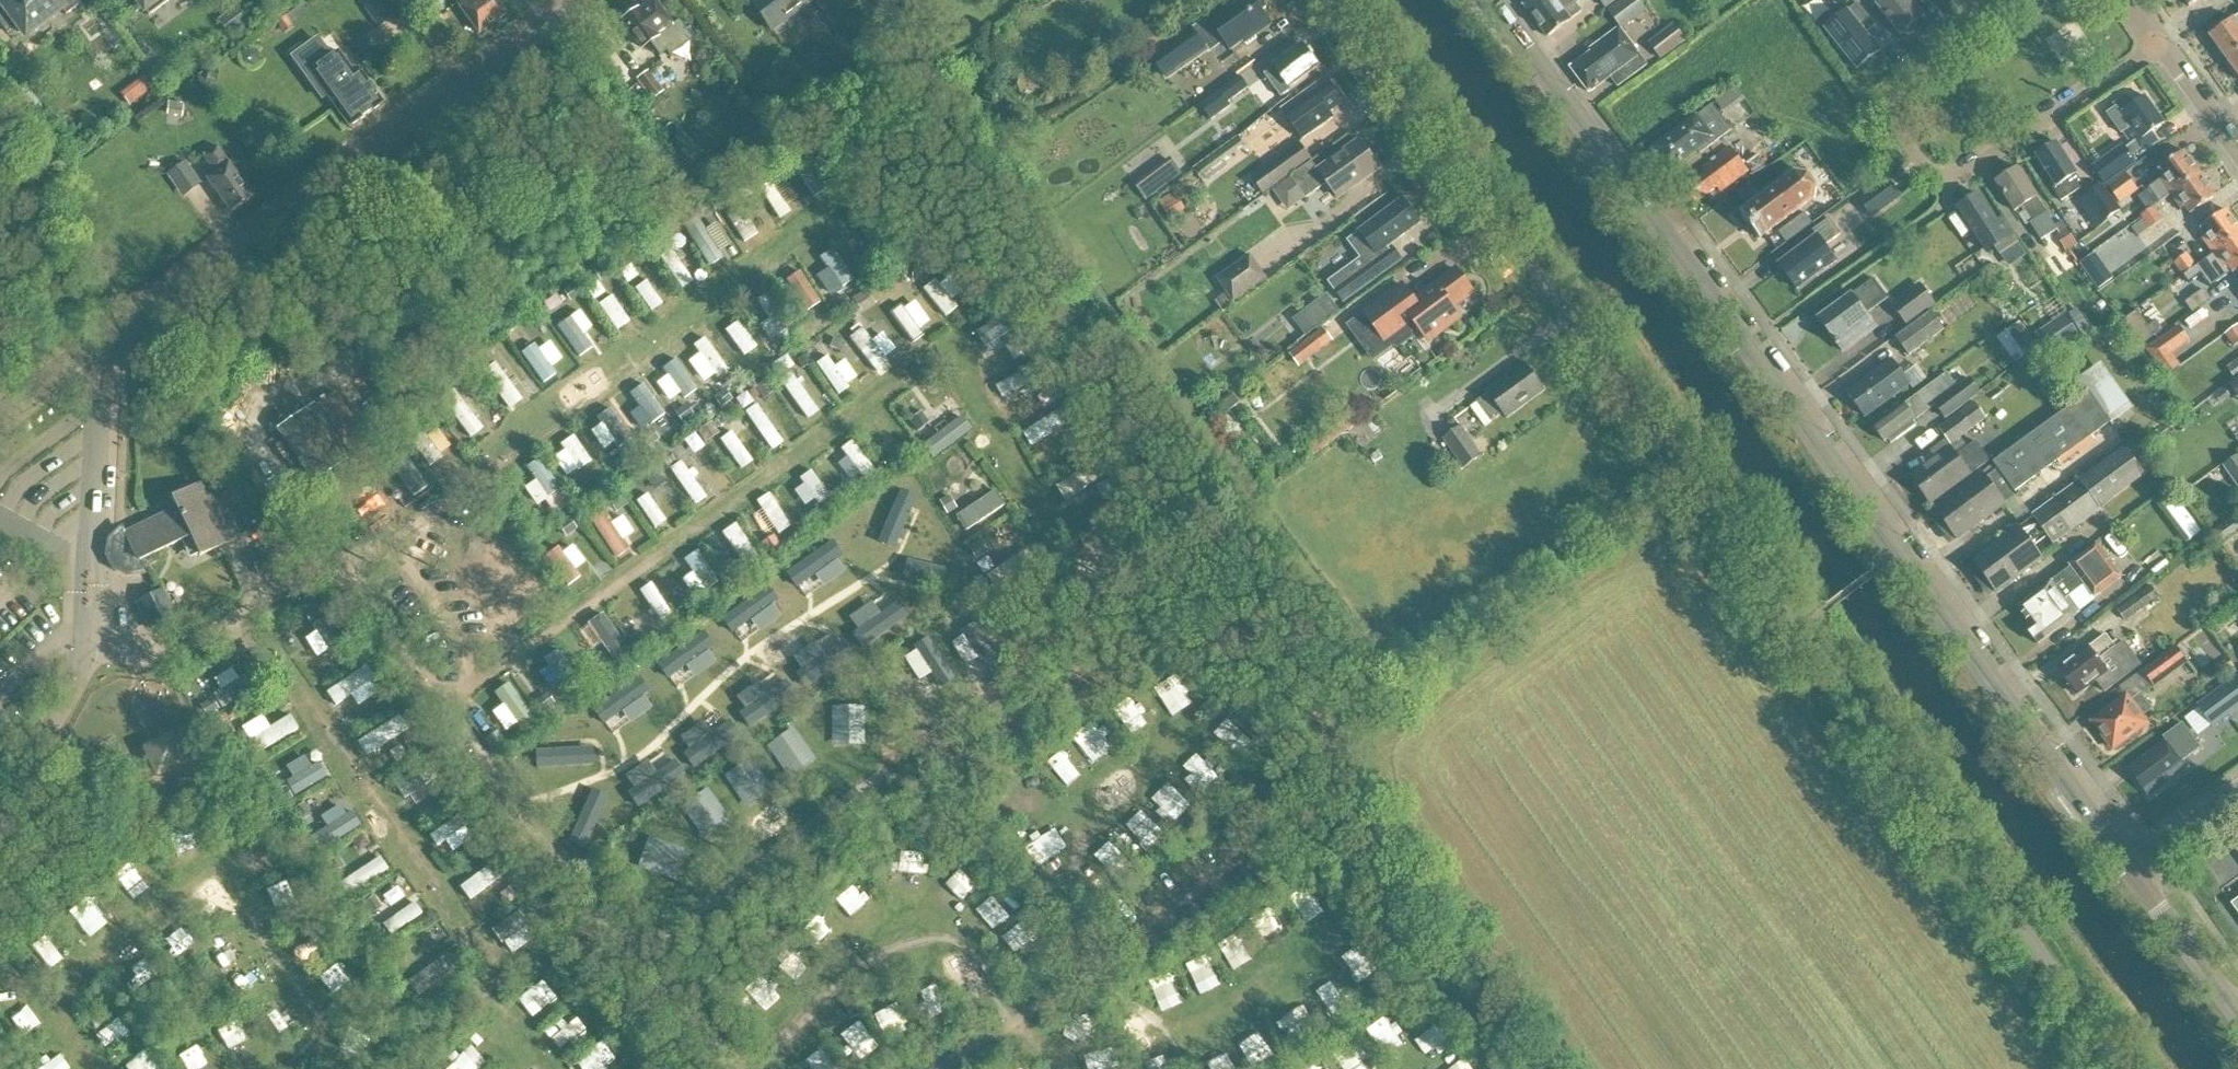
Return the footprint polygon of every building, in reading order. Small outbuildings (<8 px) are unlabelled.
[(0,3),(7,12),(0,17),(0,26),(7,35),(18,27),(25,37),(61,10),(65,16),(80,5),(77,0),(4,0),(0,3)] [(148,17),(171,0),(135,0),(148,17)] [(393,16),(381,0),(377,0),(364,9),(377,27),(393,16)] [(410,0),(390,0),(397,10),(411,1),(410,0)] [(478,34),(505,14),(495,0),(453,0),(478,34)] [(624,19),(622,20),(641,48),(649,43),(659,57),(666,53),(668,56),(690,41),(678,23),(672,27),(653,0),(638,11),(631,10),(624,15),(624,19)] [(749,0),(771,31),(813,0),(749,0)] [(835,30),(849,19),(835,0),(813,0),(835,30)] [(1255,3),(1258,0),(1234,0),(1225,6),(1226,8),(1211,19),(1209,17),(1192,29),(1189,25),(1149,54),(1165,76),(1210,45),(1212,49),(1224,40),(1231,50),(1243,41),(1247,45),(1257,38),(1255,36),(1271,25),(1255,3)] [(1571,21),(1571,20),(1582,13),(1572,0),(1536,0),(1526,8),(1548,38),(1571,21)] [(1648,66),(1622,32),(1647,13),(1638,0),(1624,0),(1607,12),(1620,29),(1590,51),(1592,53),(1571,68),(1590,93),(1611,78),(1618,88),(1648,66)] [(1620,0),(1599,0),(1606,10),(1620,0)] [(1843,8),(1854,0),(1836,0),(1843,8)] [(1917,31),(1920,28),(1921,24),(1920,19),(1923,17),(1909,0),(1884,0),(1877,5),(1901,35),(1904,32),(1908,34),(1913,34),(1917,31)] [(1857,69),(1879,51),(1865,34),(1876,26),(1858,4),(1826,29),(1857,69)] [(2237,51),(2237,17),(2234,20),(2234,19),(2210,36),(2226,60),(2237,51)] [(1661,61),(1687,42),(1675,25),(1649,44),(1661,61)] [(1290,88),(1318,67),(1302,45),(1274,65),(1274,66),(1265,73),(1272,83),(1281,76),(1290,88)] [(259,62),(257,52),(248,49),(241,55),(243,65),(252,68),(259,62)] [(354,73),(337,50),(331,55),(328,52),(300,72),(321,102),(327,97),(349,127),(382,103),(358,70),(354,73)] [(2226,60),(2237,76),(2237,51),(2226,60)] [(651,102),(664,93),(648,71),(635,80),(651,102)] [(138,100),(154,88),(145,76),(129,89),(138,100)] [(1212,122),(1231,108),(1229,104),(1249,89),(1242,79),(1201,108),(1212,122)] [(1328,89),(1322,82),(1283,110),(1295,126),(1292,127),(1302,142),(1335,119),(1330,112),(1344,102),(1332,86),(1328,89)] [(1720,112),(1742,97),(1734,85),(1712,99),(1720,112)] [(2124,146),(2092,169),(2105,186),(2136,164),(2132,158),(2138,153),(2140,156),(2158,143),(2152,134),(2165,125),(2145,97),(2132,106),(2126,97),(2108,111),(2109,113),(2107,115),(2121,135),(2124,133),(2132,146),(2126,150),(2124,146)] [(1732,131),(1712,105),(1696,117),(1652,149),(1669,171),(1704,145),(1707,149),(1732,131)] [(822,133),(811,140),(818,151),(829,144),(822,133)] [(1226,164),(1246,149),(1240,140),(1195,173),(1204,186),(1229,168),(1226,164)] [(1327,185),(1336,198),(1379,168),(1360,141),(1319,171),(1312,162),(1272,191),(1289,213),(1327,185)] [(2084,187),(2077,174),(2057,143),(2036,156),(2057,188),(2060,186),(2067,198),(2084,187)] [(1312,160),(1300,144),(1252,180),(1264,195),(1312,160)] [(230,213),(252,197),(216,147),(201,157),(213,173),(205,179),(230,213)] [(1706,172),(1686,187),(1698,203),(1717,188),(1721,193),(1741,177),(1748,172),(1730,147),(1723,152),(1702,167),(1706,172)] [(2171,195),(2200,174),(2184,152),(2159,170),(2164,178),(2149,189),(2159,203),(2171,195)] [(820,196),(836,186),(814,153),(799,163),(820,196)] [(1135,184),(1142,193),(1155,182),(1161,190),(1182,175),(1170,158),(1135,184)] [(182,199),(201,185),(185,162),(166,175),(182,199)] [(2058,230),(2037,198),(2018,168),(1996,183),(2015,212),(2024,206),(2034,221),(2030,223),(2042,241),(2058,230)] [(762,171),(754,177),(759,185),(767,180),(762,171)] [(1760,240),(1813,201),(1814,199),(1816,188),(1815,185),(1809,177),(1807,175),(1796,174),(1793,174),(1741,213),(1760,240)] [(2200,174),(2171,195),(2181,210),(2185,207),(2190,215),(2216,196),(2200,174)] [(2126,176),(2108,188),(2109,189),(2116,198),(2120,204),(2138,192),(2126,176)] [(1868,212),(1896,192),(1887,180),(1859,201),(1868,212)] [(2102,225),(2120,212),(2102,186),(2083,199),(2102,225)] [(1166,200),(1178,218),(1194,207),(1182,190),(1166,200)] [(722,191),(711,198),(718,209),(729,201),(722,191)] [(1995,221),(1978,195),(1958,208),(1986,252),(1994,246),(2000,256),(2019,244),(2001,216),(1995,221)] [(1343,304),(1403,260),(1391,245),(1421,223),(1404,199),(1369,225),(1347,241),(1360,259),(1328,283),(1343,304)] [(709,201),(697,209),(705,220),(716,213),(709,201)] [(747,208),(734,215),(749,241),(762,233),(747,208)] [(2138,239),(2162,221),(2153,209),(2141,218),(2143,221),(2132,229),(2138,239)] [(2237,236),(2237,227),(2226,211),(2201,229),(2206,237),(2203,240),(2213,254),(2237,236)] [(1826,269),(1836,261),(1825,247),(1841,235),(1829,220),(1812,232),(1816,237),(1807,244),(1807,245),(1779,266),(1797,290),(1826,269)] [(1781,237),(1788,246),(1812,229),(1805,220),(1781,237)] [(675,229),(664,237),(669,244),(680,237),(675,229)] [(2213,254),(2223,269),(2227,266),(2233,274),(2237,270),(2237,236),(2213,254)] [(636,262),(648,254),(640,242),(628,250),(636,262)] [(843,245),(826,253),(843,288),(860,280),(843,245)] [(688,288),(700,280),(679,246),(666,254),(688,288)] [(1234,305),(1268,280),(1250,255),(1216,280),(1234,305)] [(2183,277),(2195,268),(2186,255),(2174,264),(2183,277)] [(871,258),(862,265),(868,272),(877,265),(871,258)] [(606,264),(594,272),(602,284),(614,276),(606,264)] [(2097,290),(2113,279),(2103,265),(2087,276),(2097,290)] [(807,268),(789,277),(800,301),(819,292),(807,268)] [(911,268),(911,282),(924,283),(925,269),(911,268)] [(1451,306),(1472,291),(1456,270),(1413,301),(1402,285),(1365,312),(1367,315),(1354,325),(1372,350),(1414,319),(1424,334),(1433,335),(1459,317),(1451,306)] [(945,276),(928,287),(948,319),(965,309),(945,276)] [(639,287),(655,311),(669,302),(653,278),(639,287)] [(1886,296),(1874,279),(1852,296),(1819,320),(1843,352),(1876,328),(1865,312),(1886,296)] [(575,284),(563,292),(571,304),(583,296),(575,284)] [(1920,284),(1891,306),(1907,328),(1936,306),(1920,284)] [(760,302),(782,334),(797,324),(774,292),(760,302)] [(621,329),(636,319),(618,293),(603,303),(621,329)] [(842,297),(831,304),(838,315),(849,308),(842,297)] [(914,341),(929,334),(915,304),(900,311),(914,341)] [(1030,305),(982,324),(990,344),(1038,325),(1030,305)] [(590,331),(598,326),(587,308),(562,323),(582,357),(600,346),(590,331)] [(539,310),(528,318),(535,329),(547,321),(539,310)] [(831,311),(824,316),(830,324),(836,319),(831,311)] [(2137,312),(2123,322),(2141,347),(2163,331),(2156,322),(2149,328),(2137,312)] [(1909,357),(1945,331),(1932,314),(1896,340),(1909,357)] [(2065,316),(2035,336),(2040,344),(2050,359),(2080,339),(2071,325),(2065,316)] [(747,318),(730,326),(744,355),(761,348),(747,318)] [(2074,325),(2085,341),(2093,335),(2082,319),(2074,325)] [(2020,352),(2033,343),(2021,325),(2008,334),(2020,352)] [(882,373),(897,362),(869,326),(854,337),(882,373)] [(2178,327),(2145,351),(2157,366),(2189,343),(2178,327)] [(2225,336),(2234,348),(2237,345),(2237,328),(2237,327),(2225,336)] [(1333,344),(1324,332),(1291,357),(1300,369),(1333,344)] [(713,335),(698,343),(704,353),(694,359),(707,383),(732,369),(713,335)] [(546,347),(541,341),(525,353),(546,381),(573,361),(556,339),(546,347)] [(832,340),(828,350),(840,355),(844,346),(832,340)] [(2042,349),(2026,360),(2039,379),(2055,368),(2042,349)] [(2082,364),(2074,352),(2055,364),(2064,376),(2082,364)] [(484,354),(475,359),(482,370),(491,364),(484,354)] [(673,373),(662,380),(674,401),(686,394),(688,397),(703,389),(683,355),(668,364),(673,373)] [(804,355),(795,361),(801,371),(811,365),(804,355)] [(840,396),(854,388),(836,355),(821,362),(840,396)] [(1049,359),(1005,383),(1011,396),(1056,372),(1049,359)] [(1866,417),(1911,385),(1893,360),(1848,393),(1866,417)] [(2237,379),(2237,362),(2227,370),(2235,381),(2237,379)] [(1505,419),(1544,391),(1524,364),(1486,391),(1487,393),(1477,401),(1491,422),(1502,414),(1505,419)] [(1982,474),(1934,510),(1957,540),(2005,505),(2002,501),(2014,492),(2110,423),(2112,425),(2133,410),(2100,364),(2071,385),(2082,399),(1994,463),(1999,470),(1991,475),(1988,471),(1983,475),(1982,474)] [(464,368),(452,377),(459,385),(470,377),(464,368)] [(798,370),(785,378),(812,419),(824,411),(798,370)] [(1958,388),(1946,373),(1874,427),(1885,442),(1887,440),(1891,445),(1915,426),(1912,422),(1916,419),(1934,404),(1945,418),(1949,415),(1950,415),(1978,394),(1978,393),(1979,393),(1969,380),(1958,388)] [(1063,378),(1055,382),(1060,391),(1068,386),(1063,378)] [(2235,381),(2229,386),(2237,397),(2237,379),(2235,381)] [(630,392),(650,427),(670,416),(651,380),(630,392)] [(764,384),(754,391),(761,402),(772,395),(764,384)] [(722,393),(712,401),(719,410),(729,402),(722,393)] [(1228,413),(1240,405),(1234,396),(1222,404),(1228,413)] [(763,401),(750,410),(777,450),(790,441),(763,401)] [(1967,449),(1959,438),(1986,418),(1975,403),(1939,430),(1947,440),(1931,452),(1935,458),(1910,476),(1931,505),(1990,461),(1976,442),(1967,449)] [(313,485),(351,459),(314,405),(276,431),(313,485)] [(597,429),(611,452),(636,437),(616,405),(601,414),(606,423),(597,429)] [(684,407),(673,414),(680,425),(692,418),(684,407)] [(1032,430),(1040,444),(1076,422),(1067,409),(1032,430)] [(971,410),(928,444),(940,459),(983,425),(971,410)] [(917,415),(907,423),(916,434),(926,427),(917,415)] [(717,421),(692,437),(699,448),(724,433),(717,421)] [(2151,441),(2162,433),(2155,423),(2144,431),(2151,441)] [(405,424),(394,431),(402,443),(412,436),(405,424)] [(1464,470),(1483,456),(1461,426),(1442,440),(1464,470)] [(745,470),(760,460),(738,427),(723,437),(745,470)] [(649,432),(638,440),(646,450),(656,442),(649,432)] [(565,441),(570,450),(560,454),(570,475),(596,462),(582,433),(565,441)] [(872,480),(885,468),(857,439),(844,451),(872,480)] [(2100,509),(2140,479),(2157,466),(2138,440),(2032,517),(2033,518),(2019,529),(1974,562),(1998,594),(2042,560),(2033,547),(2047,537),(2053,545),(2101,510),(2100,509)] [(553,497),(568,486),(546,454),(530,465),(553,497)] [(666,454),(658,459),(666,469),(673,464),(666,454)] [(2223,468),(2237,489),(2237,457),(2223,468)] [(623,459),(612,467),(619,477),(630,469),(623,459)] [(688,459),(675,469),(702,505),(715,496),(688,459)] [(1105,463),(1065,482),(1072,498),(1112,479),(1105,463)] [(657,474),(646,482),(653,493),(665,486),(657,474)] [(926,474),(903,486),(917,512),(940,500),(926,474)] [(604,478),(593,485),(600,495),(611,488),(604,478)] [(843,483),(832,492),(840,501),(850,492),(843,483)] [(194,487),(193,485),(186,485),(180,488),(175,493),(177,496),(171,498),(176,508),(125,533),(126,535),(124,536),(117,542),(114,541),(111,553),(117,565),(128,571),(139,568),(156,561),(152,554),(186,538),(194,555),(198,553),(199,555),(237,537),(216,493),(205,498),(199,485),(194,487)] [(973,527),(1018,507),(1010,489),(965,510),(973,527)] [(782,535),(798,526),(777,491),(761,500),(782,535)] [(618,497),(607,504),(614,515),(626,508),(618,497)] [(322,523),(332,517),(325,508),(316,514),(322,523)] [(538,513),(527,520),(535,531),(545,524),(538,513)] [(566,538),(576,530),(568,518),(557,526),(566,538)] [(314,530),(320,526),(316,520),(310,525),(314,530)] [(773,537),(759,547),(765,556),(779,547),(773,537)] [(574,582),(596,564),(576,539),(553,557),(574,582)] [(937,553),(950,575),(974,562),(961,539),(937,553)] [(981,542),(969,549),(977,563),(989,556),(981,542)] [(823,543),(801,558),(821,586),(842,572),(823,543)] [(265,546),(245,556),(256,577),(276,567),(265,546)] [(1042,550),(996,569),(1003,584),(1048,565),(1042,550)] [(2094,600),(2118,582),(2094,550),(2017,608),(2031,627),(2027,630),(2038,645),(2078,615),(2066,600),(2084,587),(2094,600)] [(512,620),(539,599),(502,552),(475,573),(512,620)] [(729,563),(718,570),(726,582),(737,575),(729,563)] [(810,594),(792,567),(775,578),(793,606),(810,594)] [(2126,622),(2159,598),(2151,587),(2118,611),(2126,622)] [(148,632),(177,618),(164,590),(134,604),(148,632)] [(753,628),(773,616),(759,594),(739,606),(753,628)] [(684,599),(672,607),(681,619),(692,610),(684,599)] [(909,631),(926,620),(914,602),(897,613),(909,631)] [(312,606),(300,614),(307,626),(320,618),(312,606)] [(622,662),(638,652),(612,611),(596,620),(622,662)] [(335,618),(312,630),(334,671),(357,658),(335,618)] [(919,640),(924,652),(942,645),(937,633),(919,640)] [(2112,645),(2106,636),(2090,648),(2089,648),(2058,671),(2067,682),(2066,686),(2071,692),(2075,693),(2077,695),(2096,681),(2104,693),(2142,666),(2124,641),(2118,645),(2116,642),(2112,645)] [(2154,689),(2188,664),(2176,647),(2141,672),(2154,689)] [(842,652),(825,663),(837,682),(854,671),(842,652)] [(545,672),(562,691),(580,676),(563,656),(545,672)] [(646,667),(659,693),(673,686),(660,660),(646,667)] [(593,662),(581,670),(588,683),(601,675),(593,662)] [(356,695),(361,705),(386,692),(372,665),(329,689),(338,705),(356,695)] [(226,706),(262,689),(254,672),(218,690),(226,706)] [(2237,710),(2237,682),(2236,679),(2195,708),(2211,729),(2237,710)] [(499,692),(526,730),(544,718),(517,680),(499,692)] [(2153,710),(2141,694),(2130,702),(2127,697),(2093,722),(2113,749),(2146,724),(2142,718),(2153,710)] [(547,696),(536,705),(544,714),(554,705),(547,696)] [(756,732),(773,723),(758,696),(741,705),(756,732)] [(209,699),(197,706),(204,719),(216,712),(209,699)] [(837,705),(838,744),(872,743),(871,704),(837,705)] [(249,724),(263,751),(307,727),(298,712),(276,724),(270,712),(249,724)] [(370,752),(415,730),(408,714),(362,737),(370,752)] [(2237,757),(2237,746),(2236,744),(2237,742),(2237,731),(2231,721),(2195,747),(2214,774),(2237,757)] [(222,722),(213,728),(221,740),(230,734),(222,722)] [(1083,735),(1101,757),(1116,744),(1098,722),(1083,735)] [(803,729),(777,740),(792,775),(818,764),(803,729)] [(155,780),(187,765),(172,733),(141,748),(155,780)] [(411,754),(421,748),(413,736),(403,742),(411,754)] [(2150,797),(2188,768),(2168,740),(2128,769),(2143,790),(2144,789),(2150,797)] [(730,775),(753,808),(781,788),(758,756),(730,775)] [(298,794),(335,777),(328,761),(290,778),(298,794)] [(411,802),(444,790),(435,765),(402,778),(411,802)] [(657,803),(674,793),(664,774),(646,784),(657,803)] [(282,788),(270,796),(277,807),(289,800),(282,788)] [(689,802),(706,837),(735,822),(719,788),(689,802)] [(300,805),(290,812),(297,824),(308,817),(300,805)] [(362,810),(321,830),(328,846),(369,826),(362,810)] [(452,840),(459,850),(481,836),(467,813),(434,833),(442,846),(452,840)] [(655,835),(645,867),(683,878),(693,846),(655,835)] [(490,845),(481,853),(487,859),(495,851),(490,845)] [(389,855),(349,876),(357,890),(396,870),(389,855)] [(333,857),(322,863),(330,876),(340,869),(333,857)] [(475,900),(510,874),(499,860),(464,886),(475,900)] [(520,880),(513,885),(521,895),(528,890),(520,880)] [(1340,898),(1311,916),(1323,935),(1352,917),(1340,898)] [(370,899),(359,906),(367,917),(378,910),(370,899)] [(422,899),(386,922),(394,935),(430,912),(422,899)] [(170,940),(182,959),(203,946),(190,927),(170,940)] [(1362,963),(1362,962),(1377,954),(1364,930),(1334,947),(1348,971),(1362,963)] [(529,937),(516,945),(522,953),(535,945),(529,937)] [(399,947),(390,954),(396,964),(406,957),(399,947)] [(423,993),(467,967),(457,950),(413,976),(423,993)] [(153,951),(134,966),(147,984),(167,969),(153,951)] [(525,1002),(540,1017),(563,995),(548,980),(525,1002)] [(891,1027),(910,1019),(903,1001),(883,1008),(891,1027)] [(1303,1006),(1284,1012),(1293,1040),(1312,1034),(1303,1006)] [(842,1026),(857,1054),(878,1043),(862,1015),(842,1026)] [(492,1057),(483,1045),(467,1057),(476,1068),(477,1068),(492,1057)] [(805,1064),(808,1068),(837,1068),(827,1052),(805,1064)]
